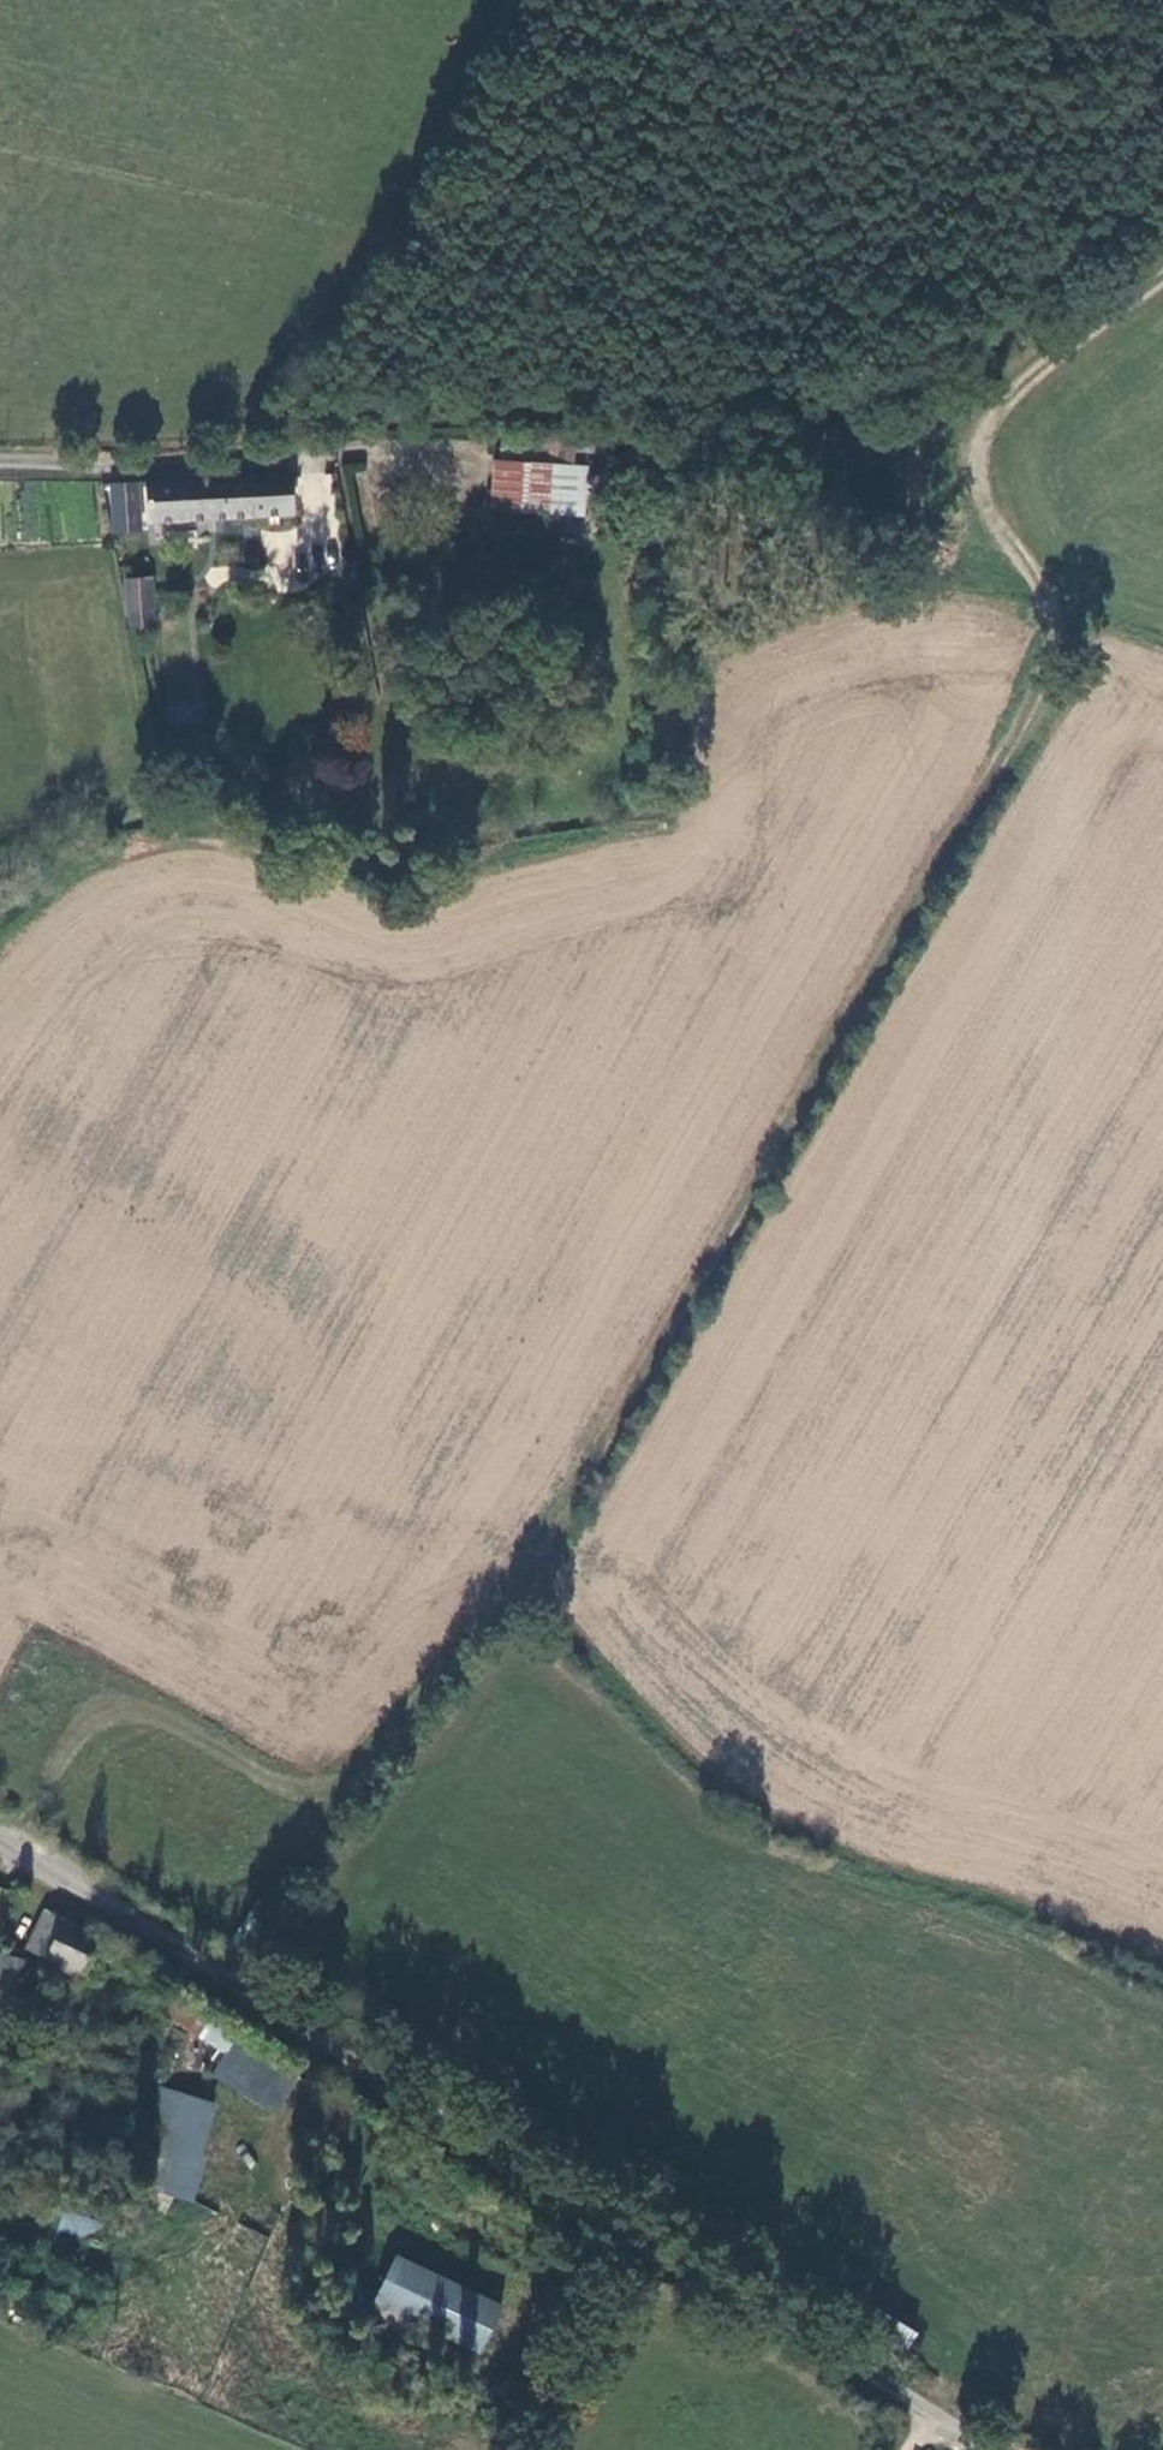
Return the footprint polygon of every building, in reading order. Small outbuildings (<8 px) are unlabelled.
[(585,466),(493,463),(492,511),(583,514),(585,466)] [(288,479),(145,485),(146,525),(290,519),(288,479)] [(142,482),(109,482),(109,533),(142,533),(142,482)] [(151,581),(126,584),(129,613),(154,611),(151,581)] [(99,1939),(47,1910),(26,1947),(78,1976),(99,1939)] [(13,2033),(26,1962),(3,1956),(0,1970),(0,2028),(13,2033)] [(215,2104),(159,2087),(131,2183),(193,2201),(206,2158),(200,2156),(215,2104)] [(62,2209),(48,2250),(90,2264),(104,2224),(62,2209)] [(503,2303),(395,2256),(364,2326),(425,2353),(431,2339),(478,2360),(503,2303)]
